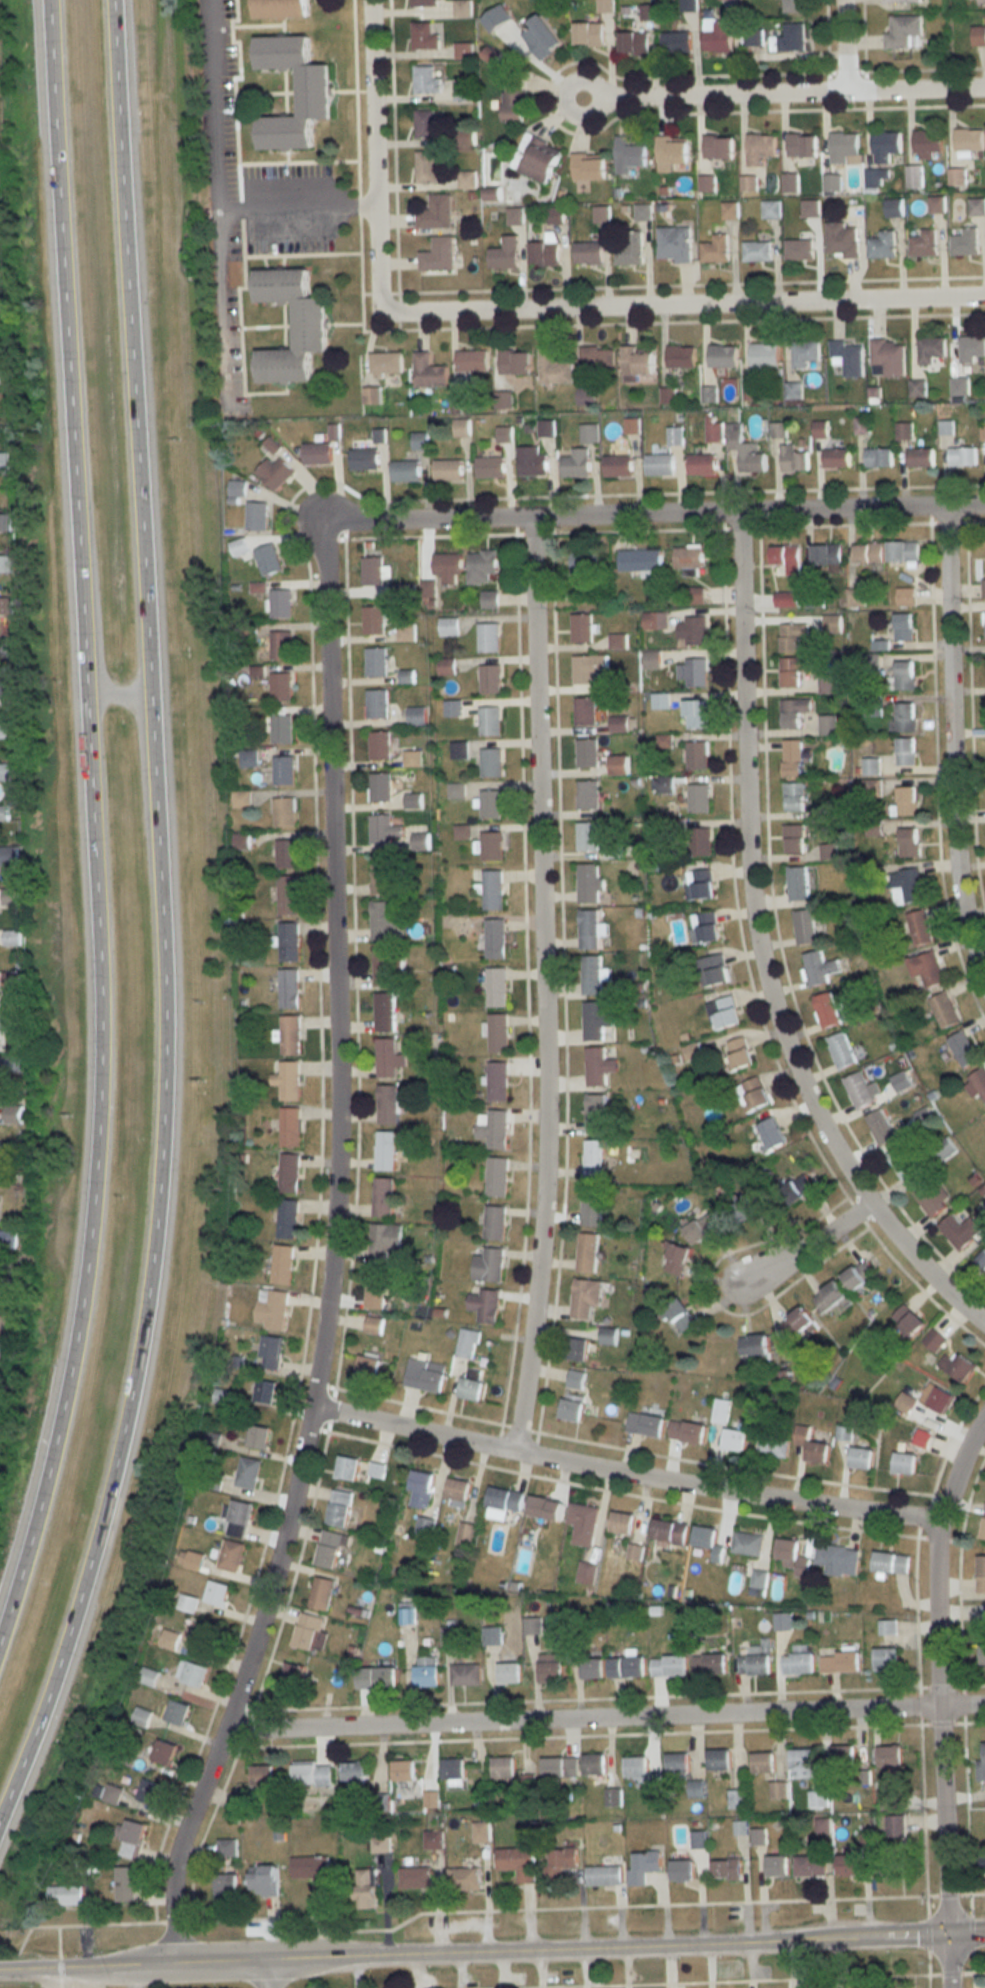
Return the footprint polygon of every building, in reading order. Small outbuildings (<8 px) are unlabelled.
[(255,17),(253,0),(305,0),(305,14),(255,17)] [(452,1),(472,0),(471,17),(452,17),(452,1)] [(595,13),(596,0),(619,0),(618,11),(595,13)] [(681,11),(680,0),(697,0),(698,12),(681,11)] [(778,10),(778,0),(802,0),(801,9),(778,10)] [(639,4),(657,2),(656,18),(639,19),(639,4)] [(499,3),(514,14),(488,35),(475,19),(499,3)] [(536,12),(559,44),(536,62),(521,32),(527,27),(527,15),(536,12)] [(890,13),(923,17),(923,45),(880,48),(890,13)] [(972,47),(984,46),(984,16),(967,23),(972,47)] [(409,18),(433,19),(433,34),(441,35),(438,48),(409,49),(409,18)] [(714,19),(731,18),(732,53),(698,53),(701,31),(715,29),(714,19)] [(782,22),(805,20),(804,52),(767,49),(764,36),(782,35),(782,22)] [(570,21),(608,23),(609,54),(571,48),(570,21)] [(746,27),(764,28),(762,45),(743,45),(746,27)] [(658,31),(659,62),(695,56),(691,29),(658,31)] [(615,31),(649,32),(649,58),(613,63),(615,31)] [(254,36),(310,34),(310,62),(330,62),(331,120),(310,120),(312,146),(259,149),(257,116),(298,114),(296,66),(256,69),(254,36)] [(454,43),(476,43),(474,57),(453,58),(454,43)] [(412,64),(435,65),(437,89),(413,93),(413,80),(412,64)] [(454,100),(473,100),(473,83),(454,83),(454,100)] [(503,88),(527,91),(522,120),(497,118),(503,88)] [(413,108),(436,109),(437,136),(413,137),(413,108)] [(951,127),(981,127),(982,148),(952,149),(951,127)] [(660,135),(666,135),(669,129),(677,134),(690,137),(690,170),(654,170),(654,144),(660,135)] [(829,163),(861,161),(857,133),(830,129),(826,143),(829,163)] [(911,130),(939,129),(940,150),(932,151),(933,158),(916,158),(916,150),(912,150),(911,130)] [(874,132),(899,131),(900,157),(891,162),(871,162),(874,132)] [(747,132),(774,134),(772,157),(762,157),(761,167),(745,164),(747,132)] [(785,132),(815,135),(816,157),(783,155),(785,132)] [(702,136),(731,134),(732,155),(704,157),(702,136)] [(534,135),(559,149),(544,184),(514,171),(534,135)] [(614,136),(626,135),(630,146),(644,144),(649,167),(628,166),(630,177),(615,173),(614,136)] [(571,150),(590,150),(590,154),(605,154),(609,178),(570,179),(571,150)] [(413,151),(436,152),(437,184),(413,181),(413,151)] [(904,164),(919,163),(921,186),(906,187),(904,164)] [(947,169),(967,169),(968,185),(947,185),(947,169)] [(458,171),(458,187),(474,187),(474,171),(458,171)] [(781,174),(798,173),(797,193),(780,192),(781,174)] [(701,176),(718,175),(717,193),(698,190),(701,176)] [(823,176),(840,175),(843,193),(821,190),(823,176)] [(754,176),(740,176),(740,188),(754,188),(754,176)] [(415,191),(453,190),(451,228),(413,226),(415,191)] [(926,194),(944,193),(945,210),(926,211),(926,194)] [(884,196),(903,197),(902,215),(883,214),(884,196)] [(966,197),(984,196),(984,213),(966,213),(966,197)] [(801,200),(819,201),(818,216),(800,216),(801,200)] [(762,201),(778,201),(780,217),(759,218),(762,201)] [(723,217),(737,217),(737,202),(723,202),(723,217)] [(633,204),(652,203),(652,221),(630,220),(633,204)] [(548,204),(562,206),(562,221),(543,222),(548,204)] [(584,207),(611,207),(610,222),(596,224),(581,220),(584,207)] [(507,208),(522,208),(523,227),(510,224),(507,208)] [(826,224),(847,222),(847,227),(857,227),(859,256),(825,256),(826,224)] [(949,232),(960,233),(960,225),(978,226),(977,252),(949,251),(949,232)] [(657,229),(690,227),(691,260),(654,262),(657,229)] [(906,233),(918,233),(919,227),(936,227),(937,254),(907,256),(906,233)] [(870,232),(895,231),(894,258),(868,258),(870,232)] [(616,234),(642,232),(640,262),(615,260),(616,234)] [(421,233),(458,234),(454,269),(419,272),(421,233)] [(502,233),(519,236),(519,269),(487,267),(489,248),(504,246),(502,233)] [(700,234),(726,233),(727,260),(700,261),(700,234)] [(743,240),(768,239),(771,262),(742,260),(743,240)] [(529,240),(557,243),(557,264),(526,263),(529,240)] [(572,242),(600,240),(602,262),(572,264),(572,242)] [(782,240),(813,240),(812,258),(782,257),(782,240)] [(254,271),(307,268),(307,296),(324,296),(328,351),(309,350),(311,379),(257,380),(256,349),(294,348),(292,300),(256,301),(254,271)] [(831,336),(864,336),(864,380),(842,377),(841,360),(831,354),(831,336)] [(874,336),(904,343),(906,376),(873,374),(874,336)] [(960,337),(984,340),(984,354),(984,359),(960,363),(960,337)] [(790,341),(823,340),(818,362),(805,363),(806,367),(790,366),(790,341)] [(915,340),(944,341),(946,363),(919,366),(915,340)] [(750,344),(776,343),(779,369),(746,366),(750,344)] [(577,345),(597,344),(600,347),(613,349),(612,367),(577,368),(577,345)] [(665,345),(690,345),(691,365),(665,366),(665,345)] [(708,346),(737,345),(735,368),(709,367),(706,354),(708,346)] [(622,347),(636,346),(636,352),(650,355),(650,376),(617,374),(617,357),(622,347)] [(414,350),(429,350),(428,362),(449,365),(447,386),(410,385),(411,366),(414,350)] [(539,350),(567,350),(574,381),(537,384),(539,350)] [(369,351),(403,352),(402,374),(370,372),(369,351)] [(454,351),(487,351),(488,369),(454,372),(454,351)] [(497,351),(529,352),(535,389),(510,389),(497,383),(497,373),(497,351)] [(947,379),(966,377),(969,395),(949,394),(947,379)] [(906,380),(925,380),(923,401),(902,398),(906,380)] [(784,383),(803,381),(803,398),(784,399),(784,383)] [(742,383),(760,383),(761,402),(744,401),(742,383)] [(382,384),(381,403),(364,403),(364,384),(382,384)] [(659,386),(674,386),(677,401),(660,403),(659,386)] [(704,386),(717,387),(717,407),(702,403),(704,386)] [(497,393),(514,392),(512,405),(496,409),(497,393)] [(706,415),(712,416),(713,423),(720,422),(724,443),(706,441),(706,415)] [(623,418),(640,419),(640,434),(622,434),(623,418)] [(450,419),(468,419),(467,437),(451,436),(450,419)] [(535,419),(553,420),(553,436),(535,436),(535,419)] [(812,420),(826,421),(827,437),(810,438),(812,420)] [(326,423),(341,424),(340,440),(328,439),(326,423)] [(726,423),(741,424),(740,442),(757,442),(757,453),(765,455),(764,474),(737,472),(736,451),(723,448),(724,443),(726,423)] [(769,423),(789,423),(787,436),(769,436),(769,423)] [(912,423),(912,437),(896,441),(896,423),(912,423)] [(580,424),(597,424),(596,443),(578,443),(580,424)] [(494,426),(511,425),(511,442),(499,443),(499,453),(482,453),(484,445),(491,444),(494,426)] [(371,429),(386,428),(385,443),(373,442),(371,429)] [(666,428),(683,428),(682,444),(666,445),(666,428)] [(412,432),(428,431),(427,450),(411,448),(412,432)] [(273,456),(282,445),(267,433),(259,445),(273,456)] [(302,443),(330,443),(332,464),(299,464),(302,443)] [(780,446),(792,444),(792,449),(807,450),(808,470),(779,470),(780,446)] [(517,447),(538,446),(539,455),(547,454),(548,475),(515,475),(517,447)] [(347,449),(375,447),(377,467),(366,471),(365,476),(352,473),(346,469),(347,449)] [(906,447),(931,448),(932,466),(905,467),(906,447)] [(571,448),(587,448),(587,475),(559,477),(560,457),(571,456),(571,448)] [(822,448),(848,450),(849,467),(822,467),(821,455),(822,448)] [(866,448),(892,448),(892,467),(865,469),(866,448)] [(947,448),(976,448),(975,465),(946,466),(947,448)] [(644,454),(674,456),(674,475),(644,475),(644,454)] [(687,454),(715,455),(717,476),(686,472),(687,454)] [(600,457),(631,455),(631,475),(600,477),(600,457)] [(253,471),(268,459),(272,462),(279,457),(295,470),(271,491),(259,484),(253,471)] [(430,458),(462,459),(464,481),(429,480),(430,458)] [(474,458),(502,458),(502,476),(473,476),(474,458)] [(389,460),(417,461),(417,481),(388,480),(389,460)] [(228,482),(246,482),(245,496),(227,495),(228,482)] [(244,502),(267,503),(265,530),(243,529),(244,502)] [(8,531),(8,513),(0,513),(0,531),(8,531)] [(246,550),(240,539),(229,544),(234,556),(246,550)] [(919,541),(888,541),(888,561),(919,561),(919,541)] [(261,577),(281,571),(273,543),(253,549),(261,577)] [(883,544),(854,544),(854,562),(883,562),(883,544)] [(841,545),(811,545),(811,566),(841,566),(841,545)] [(702,546),(675,547),(675,569),(703,569),(702,546)] [(800,546),(771,546),(771,564),(787,564),(787,575),(800,575),(800,546)] [(496,572),(496,550),(468,550),(468,583),(488,583),(488,572),(496,572)] [(570,581),(594,581),(594,550),(570,550),(570,581)] [(661,550),(619,550),(619,571),(661,571),(661,550)] [(433,586),(460,586),(460,553),(433,553),(433,586)] [(8,572),(8,555),(0,555),(0,572),(8,572)] [(381,557),(361,557),(361,585),(381,585),(381,557)] [(704,604),(704,587),(688,587),(688,604),(704,604)] [(915,605),(915,587),(897,587),(897,605),(915,605)] [(864,606),(864,588),(847,588),(847,606),(864,606)] [(270,589),(270,618),(290,618),(290,589),(270,589)] [(480,607),(497,607),(497,590),(480,590),(480,607)] [(776,606),(798,606),(798,592),(776,592),(776,606)] [(8,614),(8,599),(0,599),(0,614),(8,614)] [(383,633),(383,606),(362,606),(362,633),(383,633)] [(896,613),(896,641),(913,641),(913,613),(896,613)] [(592,643),(592,614),(571,614),(571,643),(592,643)] [(439,618),(439,636),(457,635),(457,617),(439,618)] [(707,645),(707,617),(686,617),(686,645),(707,645)] [(498,651),(498,623),(477,623),(477,651),(498,651)] [(413,642),(413,624),(397,624),(397,642),(413,642)] [(806,624),(781,624),(781,654),(806,654),(806,624)] [(290,660),(290,631),(268,631),(268,660),(290,660)] [(610,649),(626,649),(626,635),(610,635),(610,649)] [(10,656),(10,640),(0,640),(0,656),(10,656)] [(364,677),(386,677),(386,648),(364,648),(364,677)] [(642,669),(660,669),(659,652),(642,652),(642,669)] [(572,684),(594,684),(594,675),(608,675),(608,656),(572,656),(572,684)] [(811,657),(781,657),(781,686),(800,686),(800,671),(811,671),(811,657)] [(453,659),(437,659),(437,675),(453,675),(453,659)] [(678,680),(685,680),(685,687),(707,687),(707,659),(678,659),(678,680)] [(915,661),(895,661),(895,689),(915,689),(915,661)] [(500,694),(500,665),(480,665),(480,694),(500,694)] [(400,683),(412,683),(412,671),(399,672),(400,683)] [(290,702),(290,673),(269,673),(269,702),(290,702)] [(836,677),(819,677),(819,694),(836,694),(836,677)] [(620,689),(619,679),(603,680),(605,691),(620,689)] [(386,718),(386,690),(366,690),(366,718),(386,718)] [(652,709),(668,709),(668,695),(652,695),(652,709)] [(575,698),(575,726),(595,726),(595,698),(575,698)] [(708,728),(708,700),(685,701),(686,729),(708,728)] [(781,700),(781,728),(801,728),(801,713),(811,713),(811,700),(781,700)] [(461,701),(444,701),(444,717),(461,717),(461,701)] [(915,732),(915,704),(895,704),(895,732),(915,732)] [(407,707),(407,726),(425,725),(425,707),(407,707)] [(500,736),(500,707),(479,707),(479,736),(500,736)] [(271,715),(271,744),(292,744),(292,715),(271,715)] [(819,716),(819,735),(841,735),(841,716),(819,716)] [(628,717),(610,717),(610,733),(628,733),(628,717)] [(13,738),(13,723),(0,723),(0,738),(13,738)] [(389,761),(389,732),(368,732),(368,761),(389,761)] [(897,766),(915,766),(915,739),(897,739),(897,766)] [(598,740),(575,740),(575,768),(598,768),(598,740)] [(802,740),(783,740),(783,777),(802,777),(802,740)] [(707,770),(707,741),(687,741),(687,770),(707,770)] [(501,777),(501,750),(480,750),(480,777),(501,777)] [(420,767),(420,752),(403,752),(403,767),(420,767)] [(627,756),(611,756),(611,776),(627,776),(627,756)] [(294,785),(294,757),(273,757),(274,785),(294,785)] [(15,781),(15,764),(0,764),(0,781),(15,781)] [(369,802),(389,802),(389,774),(369,774),(369,802)] [(577,781),(577,810),(598,810),(598,781),(577,781)] [(806,812),(806,783),(784,783),(784,812),(806,812)] [(709,813),(709,784),(689,784),(689,813),(709,813)] [(916,817),(916,788),(898,788),(898,817),(916,817)] [(479,819),(501,819),(501,791),(479,791),(479,819)] [(273,798),(273,827),(295,827),(295,798),(273,798)] [(390,816),(368,816),(368,843),(402,843),(402,827),(390,827),(390,816)] [(576,822),(576,851),(598,851),(598,822),(576,822)] [(805,854),(805,825),(784,825),(784,854),(805,854)] [(690,856),(710,856),(710,828),(690,828),(690,856)] [(919,857),(919,829),(901,829),(901,857),(919,857)] [(501,860),(501,833),(480,833),(480,860),(501,860)] [(276,840),(276,868),(296,868),(296,840),(276,840)] [(0,847),(0,866),(17,866),(17,847),(0,847)] [(391,857),(371,857),(371,895),(391,895),(391,884),(403,884),(403,866),(391,866),(391,857)] [(598,864),(578,864),(578,904),(598,904),(598,864)] [(808,901),(808,868),(788,868),(789,901),(808,901)] [(891,872),(895,906),(924,903),(920,869),(891,872)] [(502,871),(483,871),(483,910),(502,910),(502,871)] [(688,871),(688,899),(713,899),(713,871),(688,871)] [(278,915),(297,915),(297,876),(278,876),(278,915)] [(18,905),(18,890),(2,889),(2,905),(18,905)] [(372,941),(392,941),(392,930),(401,930),(401,909),(391,909),(391,902),(372,902),(372,941)] [(798,946),(816,943),(812,909),(793,912),(798,946)] [(598,910),(580,910),(580,949),(598,949),(598,910)] [(906,914),(914,948),(933,943),(926,910),(906,914)] [(689,917),(696,946),(722,940),(715,911),(689,917)] [(504,959),(504,919),(485,919),(485,959),(504,959)] [(298,962),(298,923),(279,923),(279,962),(298,962)] [(18,946),(18,931),(4,931),(4,946),(18,946)] [(374,987),(395,987),(395,948),(374,948),(374,987)] [(824,963),(821,951),(803,955),(810,988),(829,984),(827,974),(840,972),(838,960),(824,963)] [(945,982),(934,951),(908,961),(920,991),(945,982)] [(701,989),(730,983),(724,954),(696,959),(701,989)] [(583,995),(601,995),(601,956),(582,956),(583,995)] [(279,969),(279,1009),(298,1009),(298,969),(279,969)] [(487,1007),(506,1007),(506,969),(487,969),(487,1007)] [(19,973),(2,973),(2,990),(19,990),(19,973)] [(927,1001),(943,1031),(961,1022),(945,991),(927,1001)] [(394,993),(375,993),(375,1032),(394,1032),(394,993)] [(823,1030),(841,1025),(831,993),(813,998),(823,1030)] [(716,1033),(742,1024),(732,995),(706,1005),(716,1033)] [(603,1041),(602,1026),(612,1026),(612,1012),(602,1013),(602,1002),(583,1002),(583,1041),(603,1041)] [(488,1053),(507,1053),(507,1014),(488,1014),(488,1053)] [(1,1031),(18,1031),(18,1015),(1,1015),(1,1031)] [(281,1055),(300,1055),(300,1016),(281,1016),(281,1055)] [(947,1039),(963,1069),(980,1060),(964,1030),(947,1039)] [(838,1070),(856,1063),(844,1032),(826,1039),(838,1070)] [(753,1067),(748,1038),(726,1042),(729,1057),(726,1057),(728,1071),(753,1067)] [(378,1078),(397,1078),(397,1066),(406,1066),(405,1054),(396,1054),(395,1039),(377,1039),(378,1078)] [(681,1048),(685,1061),(701,1057),(698,1044),(681,1048)] [(586,1047),(586,1086),(605,1086),(605,1072),(615,1072),(615,1047),(586,1047)] [(271,1085),(279,1085),(279,1101),(299,1101),(299,1062),(279,1062),(279,1075),(271,1075),(271,1085)] [(506,1101),(506,1063),(488,1063),(488,1101),(506,1101)] [(984,1103),(984,1068),(984,1067),(969,1076),(984,1103)] [(857,1110),(874,1102),(860,1072),(842,1080),(857,1110)] [(734,1087),(747,1115),(771,1104),(759,1076),(734,1087)] [(397,1124),(397,1085),(378,1085),(378,1124),(397,1124)] [(605,1134),(605,1095),(586,1095),(586,1134),(605,1134)] [(299,1108),(280,1108),(280,1147),(299,1147),(299,1108)] [(865,1117),(879,1147),(896,1139),(882,1108),(865,1117)] [(477,1113),(477,1138),(487,1138),(487,1149),(507,1149),(507,1110),(487,1110),(486,1114),(477,1113)] [(755,1128),(767,1153),(788,1143),(776,1118),(755,1128)] [(394,1131),(377,1131),(377,1170),(394,1170),(394,1131)] [(604,1180),(604,1141),(583,1141),(583,1180),(604,1180)] [(904,1184),(920,1175),(903,1145),(887,1154),(904,1184)] [(298,1193),(298,1154),(279,1154),(279,1193),(298,1193)] [(486,1197),(507,1197),(507,1158),(486,1158),(486,1197)] [(815,1190),(805,1175),(780,1191),(790,1206),(815,1190)] [(932,1219),(952,1203),(931,1177),(911,1193),(932,1219)] [(394,1217),(394,1178),(373,1178),(373,1217),(394,1217)] [(601,1187),(581,1187),(581,1227),(600,1227),(601,1187)] [(740,1223),(769,1214),(763,1196),(734,1206),(740,1223)] [(296,1239),(296,1200),(278,1200),(277,1239),(296,1239)] [(504,1206),(484,1206),(484,1240),(504,1240),(504,1206)] [(685,1228),(695,1244),(720,1231),(710,1214),(685,1228)] [(963,1226),(951,1214),(938,1228),(961,1251),(983,1230),(971,1218),(963,1226)] [(369,1262),(400,1263),(401,1224),(370,1223),(369,1262)] [(14,1232),(0,1232),(0,1248),(14,1248),(14,1232)] [(597,1273),(597,1234),(578,1234),(578,1273),(597,1273)] [(663,1271),(680,1277),(690,1250),(673,1244),(663,1271)] [(292,1246),(273,1246),(273,1284),(292,1284),(292,1246)] [(502,1249),(483,1248),(483,1256),(474,1256),(473,1281),(501,1282),(502,1249)] [(984,1269),(984,1252),(976,1261),(984,1269)] [(843,1276),(855,1293),(878,1277),(866,1260),(843,1276)] [(384,1311),(386,1271),(367,1269),(364,1310),(384,1311)] [(600,1307),(602,1281),(573,1280),(571,1319),(590,1320),(590,1307),(600,1307)] [(851,1302),(836,1282),(813,1298),(828,1319),(851,1302)] [(288,1292),(259,1288),(254,1325),(282,1329),(288,1292)] [(498,1291),(479,1290),(479,1295),(468,1295),(468,1312),(478,1312),(477,1325),(497,1325),(498,1291)] [(660,1316),(678,1337),(697,1320),(678,1299),(660,1316)] [(926,1322),(905,1304),(890,1322),(911,1340),(926,1322)] [(816,1326),(803,1308),(780,1324),(793,1342),(816,1326)] [(381,1335),(383,1318),(365,1316),(363,1333),(381,1335)] [(922,1341),(935,1353),(946,1339),(934,1328),(922,1341)] [(478,1332),(461,1329),(455,1356),(473,1360),(478,1332)] [(260,1336),(260,1370),(280,1370),(280,1336),(260,1336)] [(739,1336),(739,1355),(769,1355),(769,1336),(739,1336)] [(587,1339),(568,1338),(565,1360),(585,1362),(587,1339)] [(376,1382),(381,1360),(359,1355),(354,1377),(376,1382)] [(441,1394),(446,1366),(409,1359),(404,1387),(441,1394)] [(482,1381),(478,1381),(479,1370),(463,1368),(460,1399),(480,1401),(482,1381)] [(565,1386),(581,1389),(584,1373),(568,1370),(565,1386)] [(254,1402),(274,1404),(276,1382),(257,1380),(254,1402)] [(955,1396),(937,1387),(927,1406),(946,1415),(955,1396)] [(229,1391),(214,1390),(213,1402),(228,1404),(229,1391)] [(896,1407),(908,1415),(916,1400),(904,1393),(896,1407)] [(584,1402),(562,1398),(559,1419),(581,1423),(584,1402)] [(626,1432),(661,1437),(664,1417),(629,1412),(626,1432)] [(669,1440),(703,1444),(705,1425),(671,1421),(669,1440)] [(246,1446),(266,1450),(270,1429),(250,1425),(246,1446)] [(827,1465),(829,1445),(808,1442),(809,1427),(796,1426),(794,1445),(807,1447),(805,1463),(827,1465)] [(837,1440),(851,1440),(851,1428),(837,1428),(837,1440)] [(721,1449),(743,1453),(746,1433),(725,1429),(721,1449)] [(932,1434),(918,1429),(913,1445),(928,1449),(932,1434)] [(787,1458),(788,1437),(759,1435),(758,1456),(787,1458)] [(873,1450),(852,1448),(850,1468),(871,1471),(873,1450)] [(914,1475),(916,1455),(895,1453),(893,1473),(914,1475)] [(337,1456),(358,1460),(354,1483),(331,1477),(337,1456)] [(255,1489),(260,1460),(240,1457),(235,1486),(255,1489)] [(372,1460),(387,1463),(381,1482),(367,1478),(372,1460)] [(410,1470),(434,1475),(433,1501),(426,1508),(402,1507),(410,1470)] [(449,1476),(473,1482),(470,1503),(443,1498),(448,1478),(449,1476)] [(491,1485),(524,1493),(523,1511),(486,1505),(491,1485)] [(331,1490),(351,1493),(346,1529),(320,1524),(331,1490)] [(528,1496),(566,1504),(563,1521),(525,1514),(528,1496)] [(252,1504),(231,1500),(225,1534),(246,1538),(252,1504)] [(571,1503),(598,1507),(593,1544),(571,1540),(574,1526),(564,1523),(571,1503)] [(609,1511),(634,1514),(631,1536),(605,1529),(609,1511)] [(420,1517),(437,1519),(433,1537),(414,1532),(420,1517)] [(650,1519),(687,1522),(685,1547),(646,1542),(650,1519)] [(462,1521),(482,1524),(477,1544),(459,1545),(455,1537),(462,1521)] [(692,1526),(714,1528),(712,1548),(724,1548),(721,1564),(708,1560),(710,1548),(690,1544),(692,1526)] [(321,1529),(349,1535),(350,1547),(341,1548),(335,1571),(311,1560),(320,1531),(321,1529)] [(735,1531),(762,1536),(761,1552),(756,1558),(728,1552),(735,1531)] [(774,1538),(799,1541),(799,1555),(813,1557),(807,1577),(794,1575),(792,1562),(769,1558),(774,1538)] [(217,1567),(237,1572),(244,1543),(224,1539),(217,1567)] [(630,1543),(644,1546),(642,1564),(628,1559),(630,1543)] [(817,1548),(828,1548),(829,1544),(848,1546),(847,1549),(859,1550),(857,1575),(825,1575),(826,1566),(814,1564),(817,1548)] [(202,1559),(185,1549),(178,1561),(196,1571),(202,1559)] [(873,1552),(911,1555),(908,1574),(870,1570),(873,1552)] [(580,1561),(598,1565),(594,1587),(577,1581),(580,1561)] [(754,1567),(767,1569),(764,1589),(749,1586),(754,1567)] [(315,1576),(336,1579),(335,1595),(339,1595),(335,1607),(308,1603),(310,1592),(315,1576)] [(224,1606),(230,1584),(210,1579),(205,1601),(224,1606)] [(198,1598),(181,1594),(177,1607),(194,1612),(198,1598)] [(399,1608),(416,1607),(419,1625),(400,1625),(399,1608)] [(773,1611),(791,1612),(791,1629),(773,1632),(773,1611)] [(300,1612),(322,1618),(320,1632),(329,1633),(320,1653),(288,1646),(300,1612)] [(525,1617),(543,1616),(542,1635),(526,1638),(525,1617)] [(879,1621),(896,1618),(898,1632),(879,1634),(879,1621)] [(211,1650),(218,1630),(198,1623),(196,1629),(188,1626),(183,1641),(211,1650)] [(483,1625),(504,1626),(504,1645),(483,1645),(483,1625)] [(159,1644),(173,1649),(178,1634),(164,1629),(159,1644)] [(737,1658),(738,1675),(769,1672),(769,1636),(760,1637),(760,1643),(747,1643),(747,1654),(738,1655),(737,1658)] [(873,1647),(897,1647),(897,1672),(872,1670),(873,1647)] [(539,1653),(560,1653),(561,1681),(538,1683),(536,1670),(539,1653)] [(698,1653),(726,1654),(725,1674),(689,1672),(690,1659),(698,1659),(698,1653)] [(814,1653),(815,1672),(782,1676),(782,1656),(814,1653)] [(857,1653),(820,1654),(819,1671),(858,1671),(857,1653)] [(651,1657),(684,1655),(686,1675),(649,1674),(650,1655),(651,1657)] [(416,1658),(439,1657),(437,1685),(412,1685),(416,1658)] [(606,1658),(643,1657),(643,1674),(604,1676),(606,1658)] [(208,1667),(181,1658),(175,1678),(201,1687),(208,1667)] [(580,1660),(601,1658),(601,1676),(579,1678),(580,1660)] [(497,1662),(520,1661),(520,1680),(494,1684),(494,1672),(497,1662)] [(452,1663),(482,1662),(481,1684),(450,1685),(452,1663)] [(286,1663),(303,1667),(298,1688),(280,1682),(286,1663)] [(150,1686),(157,1675),(145,1667),(137,1678),(150,1686)] [(354,1668),(395,1667),(394,1686),(356,1689),(354,1668)] [(163,1717),(183,1726),(192,1707),(172,1698),(163,1717)] [(151,1759),(170,1766),(177,1746),(158,1739),(151,1759)] [(975,1780),(984,1779),(984,1739),(981,1739),(983,1756),(975,1756),(975,1761),(975,1780)] [(874,1744),(908,1743),(909,1767),(876,1765),(874,1744)] [(833,1745),(833,1766),(855,1766),(855,1745),(833,1745)] [(662,1752),(690,1749),(689,1777),(661,1772),(662,1752)] [(706,1749),(730,1749),(728,1773),(705,1769),(706,1749)] [(750,1750),(773,1752),(774,1772),(750,1771),(750,1750)] [(787,1750),(812,1750),(811,1781),(788,1778),(787,1750)] [(583,1754),(603,1753),(602,1776),(582,1773),(583,1754)] [(490,1755),(514,1755),(514,1776),(491,1776),(490,1755)] [(622,1755),(646,1756),(646,1776),(622,1778),(622,1755)] [(441,1757),(463,1756),(464,1780),(439,1778),(441,1757)] [(542,1757),(568,1758),(565,1779),(538,1777),(542,1757)] [(388,1761),(418,1761),(418,1780),(388,1781),(388,1761)] [(286,1766),(330,1763),(331,1785),(289,1788),(286,1766)] [(336,1763),(360,1763),(357,1789),(335,1788),(336,1763)] [(273,1795),(273,1765),(251,1765),(251,1795),(273,1795)] [(136,1800),(155,1807),(163,1785),(144,1779),(136,1800)] [(688,1782),(703,1782),(703,1796),(687,1795),(688,1782)] [(770,1798),(787,1798),(787,1782),(770,1782),(770,1798)] [(807,1790),(827,1787),(827,1807),(808,1807),(807,1790)] [(606,1788),(622,1789),(623,1809),(607,1807),(606,1788)] [(901,1807),(901,1788),(881,1788),(881,1807),(901,1807)] [(727,1790),(744,1790),(742,1810),(728,1809),(727,1790)] [(423,1792),(438,1791),(439,1811),(424,1810),(423,1792)] [(247,1799),(231,1794),(225,1810),(240,1816),(247,1799)] [(884,1813),(905,1813),(905,1837),(884,1836),(884,1813)] [(136,1859),(146,1826),(126,1819),(116,1853),(136,1859)] [(746,1834),(746,1821),(734,1821),(734,1834),(746,1834)] [(472,1823),(492,1822),(491,1842),(473,1843),(472,1823)] [(750,1825),(765,1828),(764,1845),(750,1846),(750,1825)] [(424,1829),(447,1828),(444,1850),(425,1847),(424,1829)] [(690,1830),(708,1832),(706,1848),(691,1847),(690,1830)] [(370,1835),(391,1835),(393,1855),(372,1853),(370,1835)] [(215,1840),(235,1839),(239,1857),(212,1858),(215,1840)] [(495,1849),(533,1848),(534,1883),(515,1885),(515,1871),(497,1869),(495,1849)] [(543,1850),(579,1848),(582,1866),(564,1871),(560,1883),(538,1880),(543,1850)] [(632,1851),(661,1849),(659,1872),(646,1873),(646,1885),(630,1886),(632,1851)] [(976,1850),(984,1850),(984,1873),(976,1873),(976,1850)] [(290,1854),(333,1854),(333,1881),(287,1879),(290,1854)] [(762,1855),(785,1854),(787,1876),(764,1876),(762,1855)] [(791,1855),(824,1854),(823,1875),(792,1875),(791,1855)] [(833,1855),(862,1855),(861,1876),(835,1876),(833,1855)] [(882,1876),(905,1876),(905,1855),(882,1855),(882,1876)] [(710,1861),(740,1857),(740,1880),(709,1881),(710,1861)] [(669,1861),(691,1860),(692,1869),(691,1880),(668,1880),(669,1861)] [(582,1866),(619,1863),(622,1883),(584,1887),(582,1866)] [(252,1865),(280,1864),(282,1899),(242,1894),(252,1865)] [(399,1867),(434,1864),(436,1887),(398,1890),(399,1867)] [(448,1865),(482,1865),(482,1890),(447,1889),(448,1865)] [(134,1867),(115,1867),(115,1902),(134,1902),(134,1867)] [(347,1870),(378,1868),(383,1910),(344,1908),(347,1870)] [(206,1877),(237,1874),(237,1900),(205,1898),(206,1877)] [(82,1905),(82,1886),(48,1886),(48,1905),(82,1905)]
